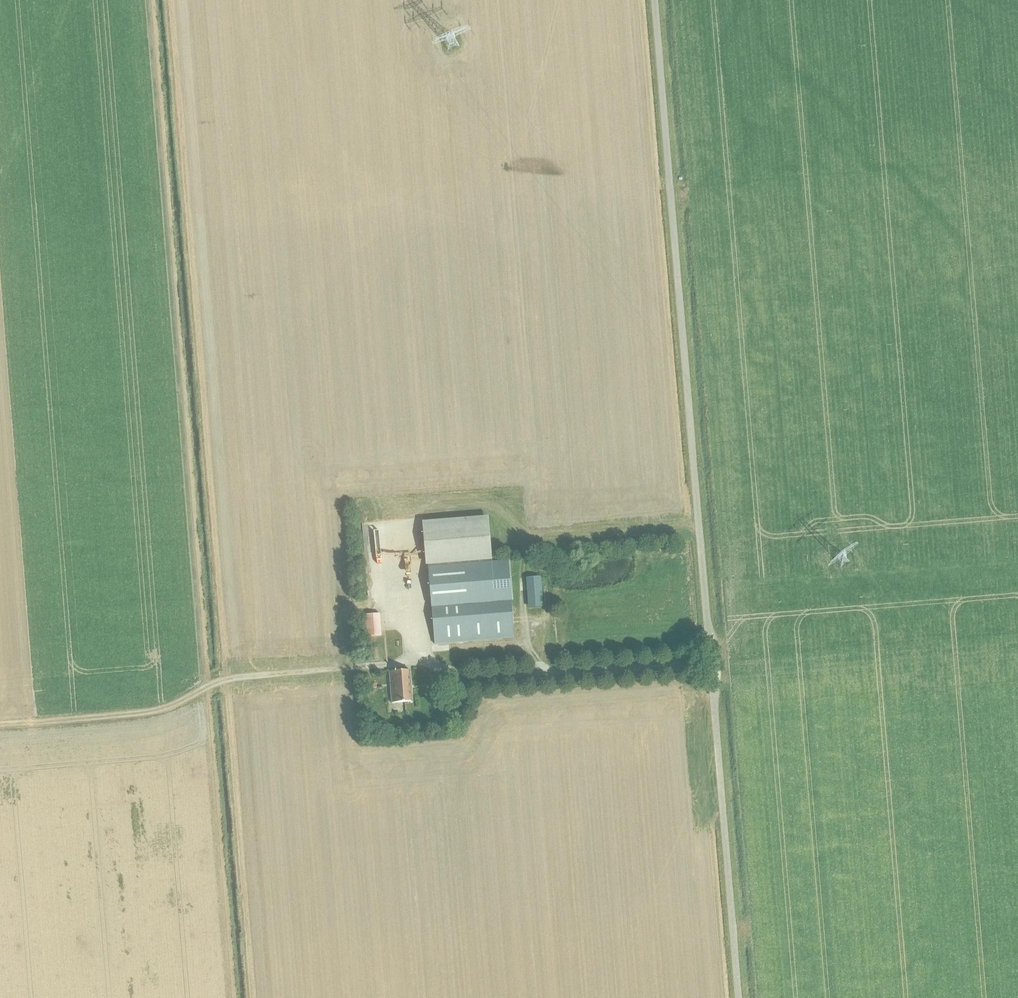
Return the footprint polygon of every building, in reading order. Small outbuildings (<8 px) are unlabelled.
[(490,563),(487,515),(425,520),(435,643),(514,637),(508,561),(490,563)] [(541,575),(526,576),(529,607),(543,606),(541,575)] [(368,611),(369,632),(382,631),(380,613),(376,614),(376,610),(368,611)] [(390,671),(392,703),(412,702),(410,670),(390,671)]
